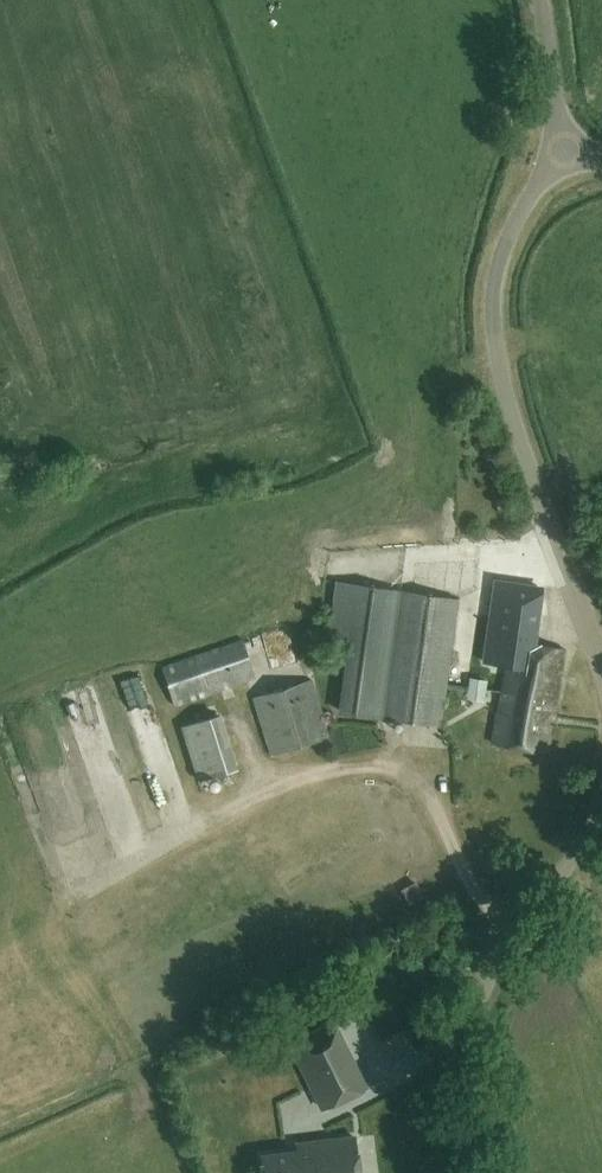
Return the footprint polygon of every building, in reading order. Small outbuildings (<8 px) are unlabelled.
[(458,598),(360,584),(336,580),(328,636),(352,640),(341,712),(440,726),(458,598)] [(549,715),(554,716),(565,648),(534,643),(538,588),(500,582),(487,661),(506,664),(494,742),(547,751),(551,725),(547,724),(549,715)] [(175,707),(256,679),(242,639),(161,666),(175,707)] [(470,677),(467,698),(484,701),(487,680),(470,677)] [(270,754),(331,737),(313,678),(253,697),(270,754)] [(223,712),(209,716),(206,706),(199,708),(200,711),(194,712),(193,708),(177,713),(182,726),(181,726),(199,781),(240,768),(223,712)] [(347,976),(321,989),(332,1011),(358,997),(347,976)] [(352,1058),(334,1022),(291,1044),(309,1080),(352,1058)] [(355,1137),(297,1144),(298,1151),(262,1155),(264,1172),(360,1172),(355,1137)]
